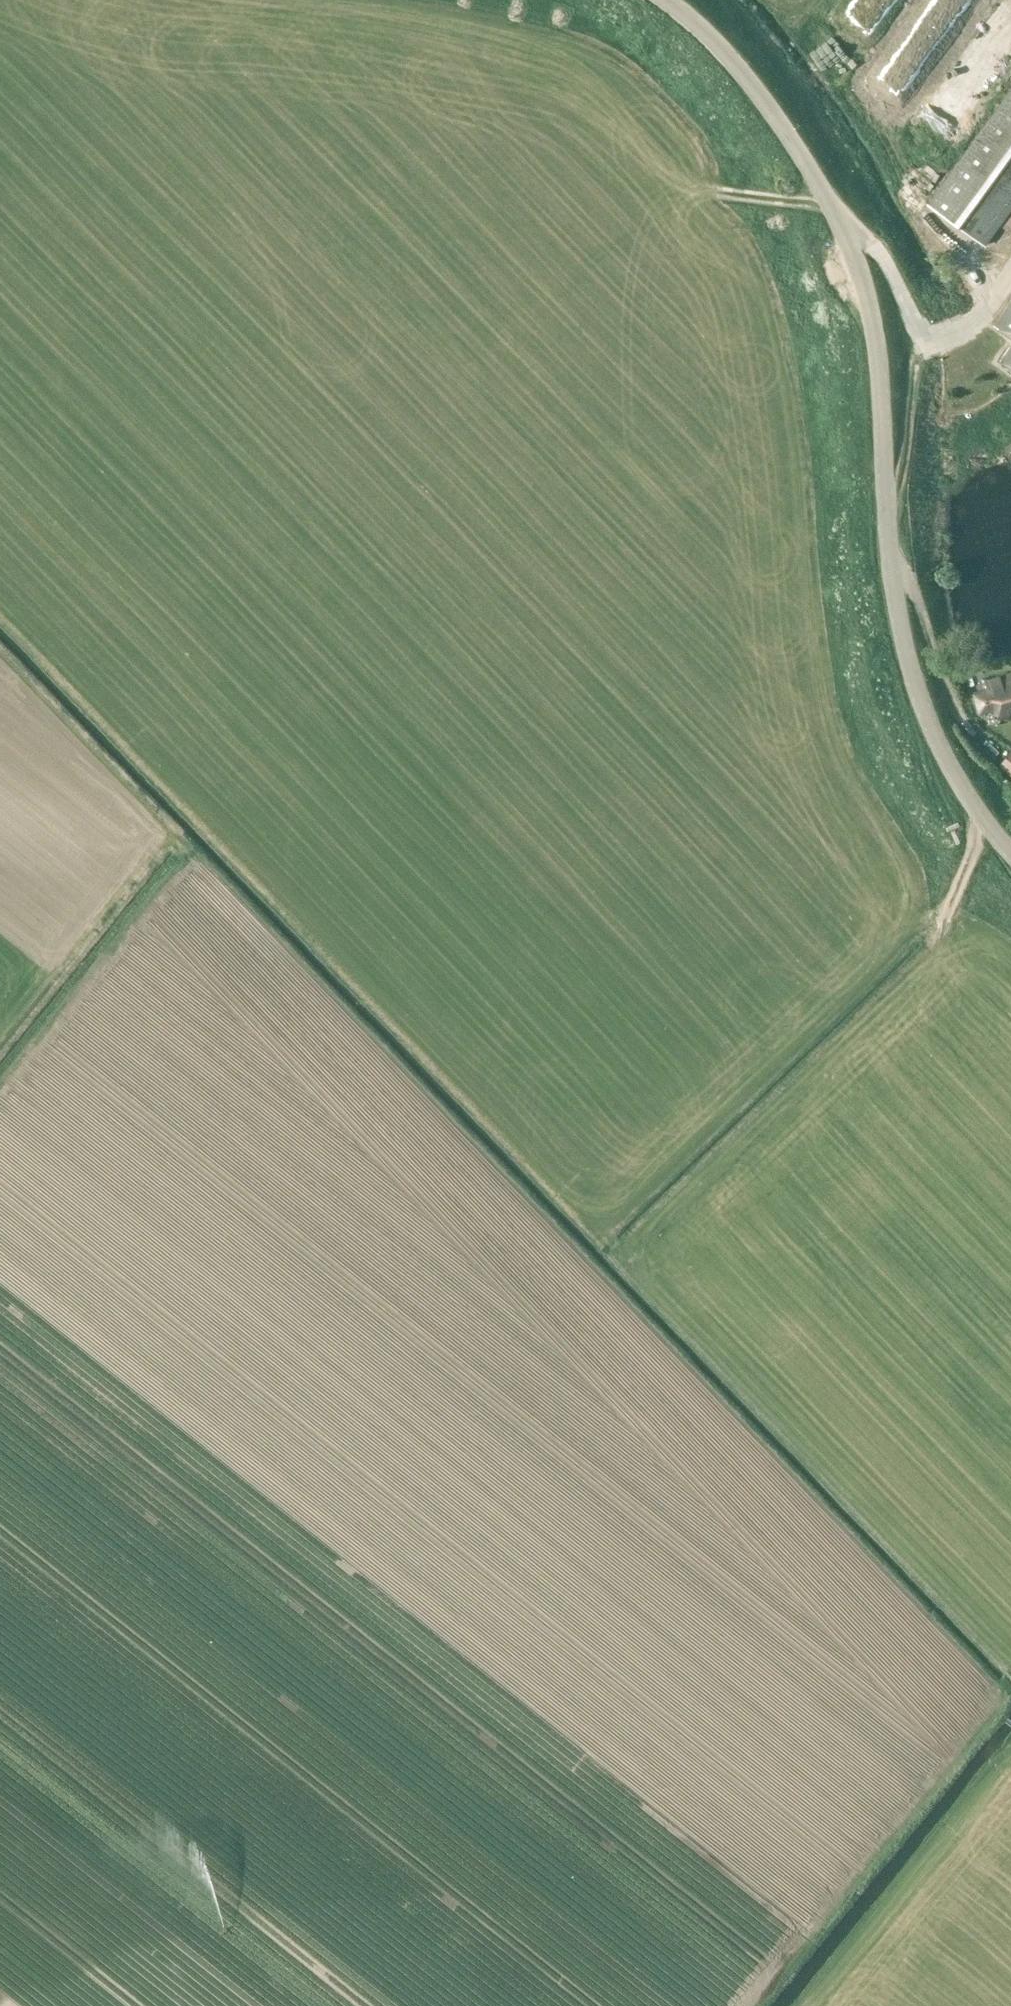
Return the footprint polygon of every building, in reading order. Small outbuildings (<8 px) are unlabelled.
[(867,99),(861,103),(874,125),(894,114),(864,61),(840,74),(850,93),(861,87),(867,99)] [(1010,208),(1010,91),(928,205),(984,246),(1010,208)] [(994,326),(1010,338),(1010,303),(994,326)] [(999,361),(1010,370),(1010,345),(999,361)] [(972,695),(978,715),(994,710),(997,718),(1010,714),(1010,675),(983,684),(986,691),(972,695)] [(1010,777),(1010,748),(997,767),(1010,777)]
